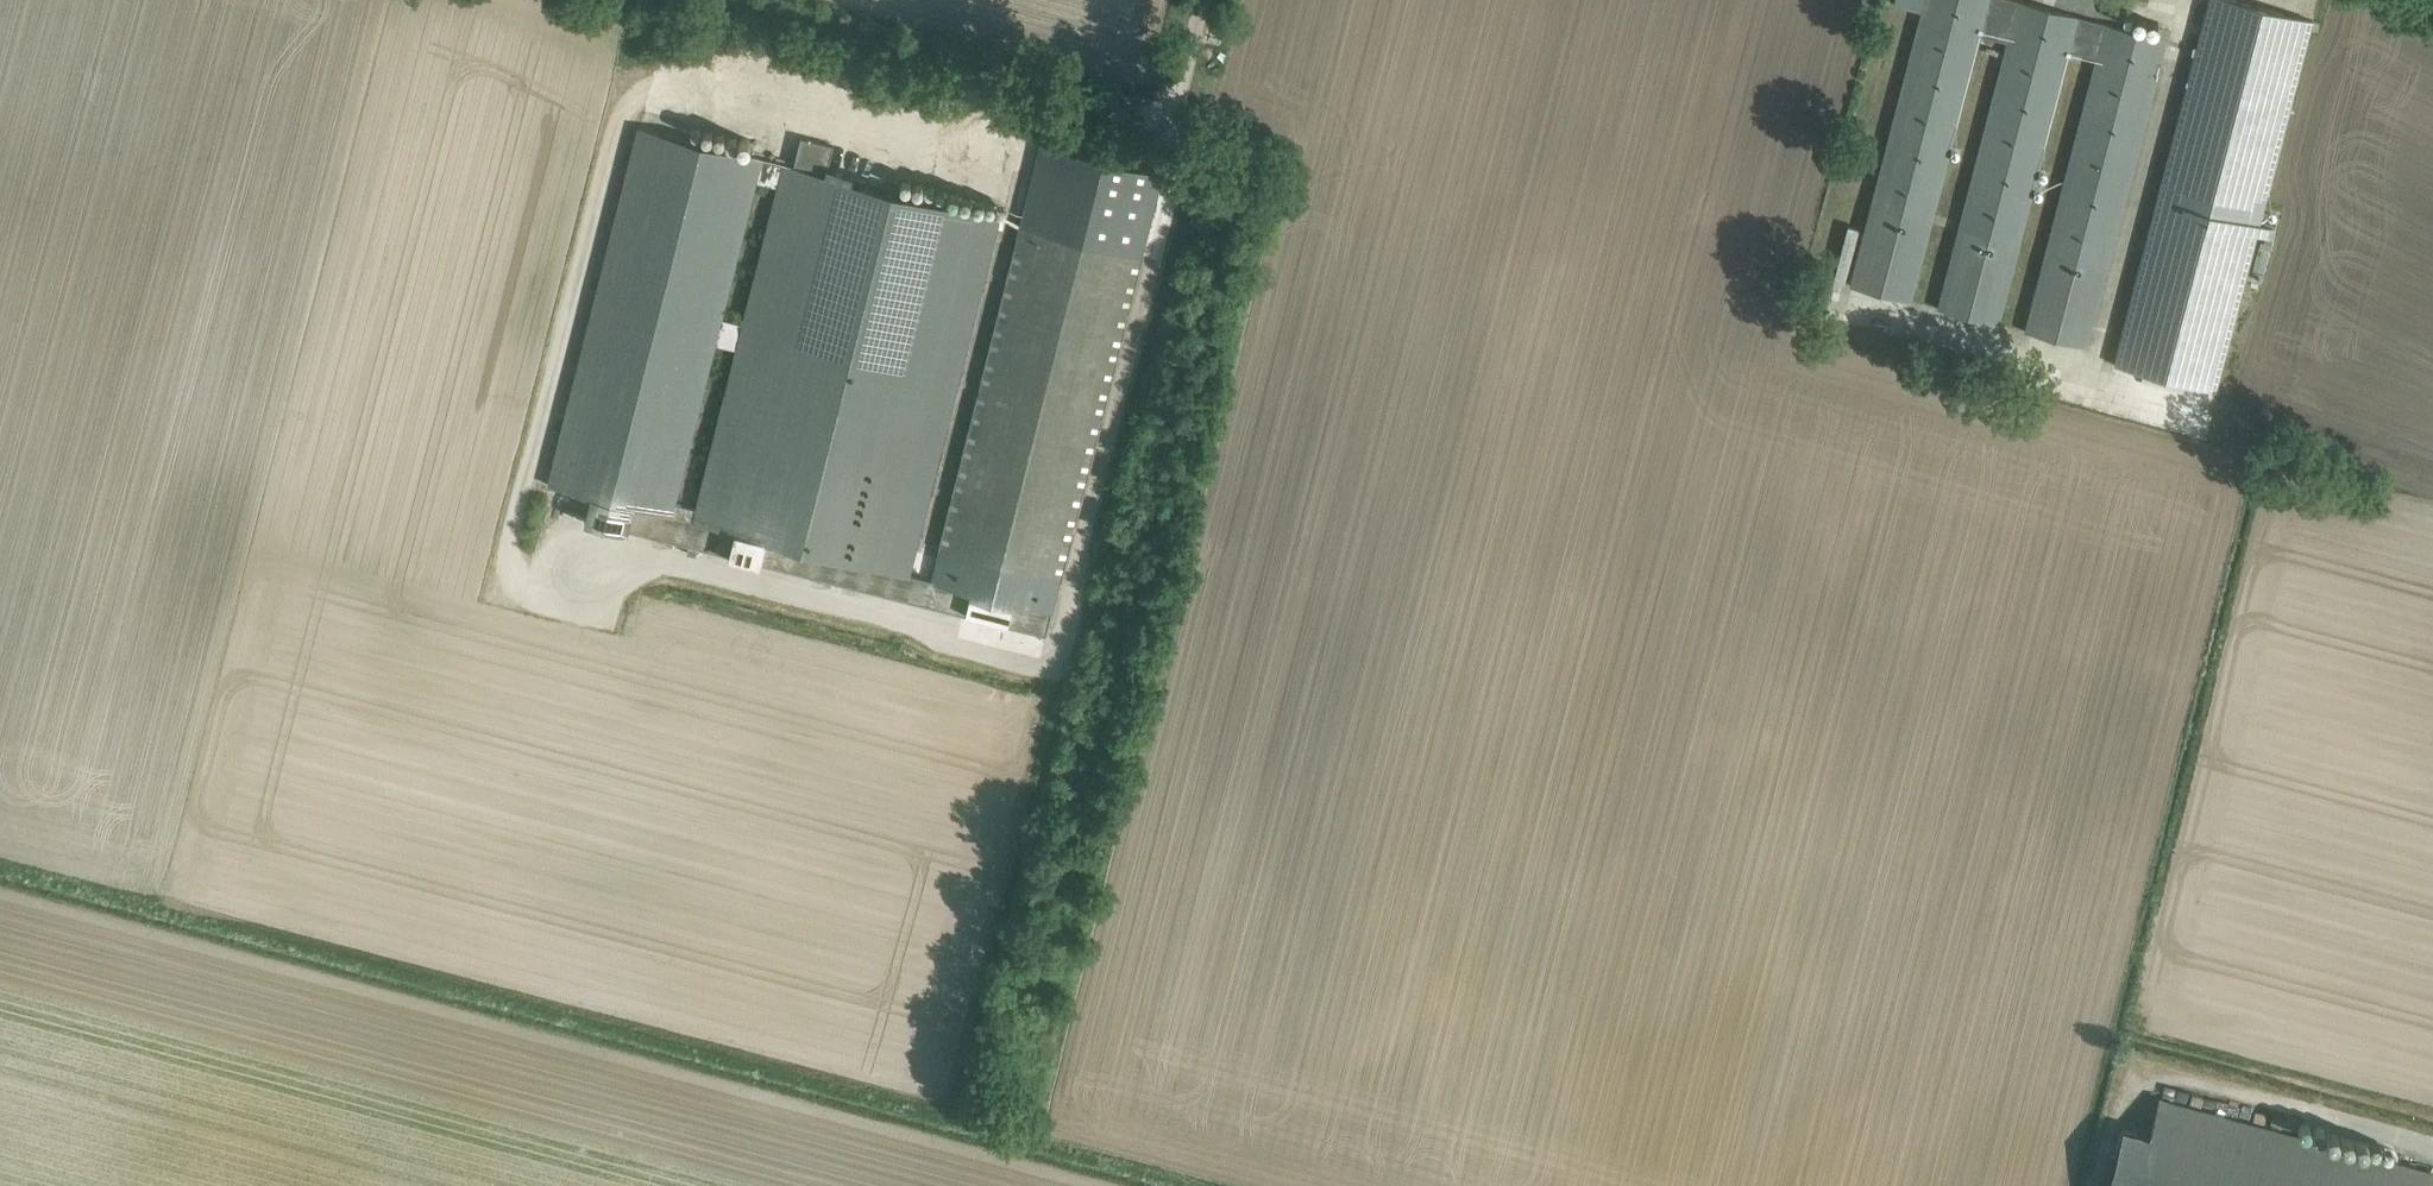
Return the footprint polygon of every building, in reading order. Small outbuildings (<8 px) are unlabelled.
[(2069,53),(2100,61),(2029,333),(2084,347),(2165,39),(2017,0),(1926,0),(1851,286),(1912,303),(1981,36),(2012,44),(1942,311),(1998,326),(2069,53)] [(2312,20),(2236,0),(2211,0),(2198,48),(2193,47),(2191,54),(2196,55),(2116,363),(2115,363),(2114,364),(2216,390),(2216,389),(2214,389),(2311,20),(2312,21),(2312,20)] [(784,163),(784,164),(760,158),(761,157),(641,127),(550,485),(591,496),(585,521),(627,532),(634,506),(671,515),(714,343),(737,349),(694,521),(767,540),(909,575),(1000,217),(896,191),(892,190),(868,184),(827,173),(834,145),(801,137),(794,165),(784,163)] [(634,506),(627,532),(887,597),(1046,636),(1137,276),(1142,253),(1162,174),(1042,143),(1022,223),(1016,246),(932,581),(909,575),(767,540),(694,521),(671,515),(634,506)] [(2102,1185),(2432,1185),(2432,1170),(2159,1097),(2150,1134),(2117,1126),(2102,1185)]
